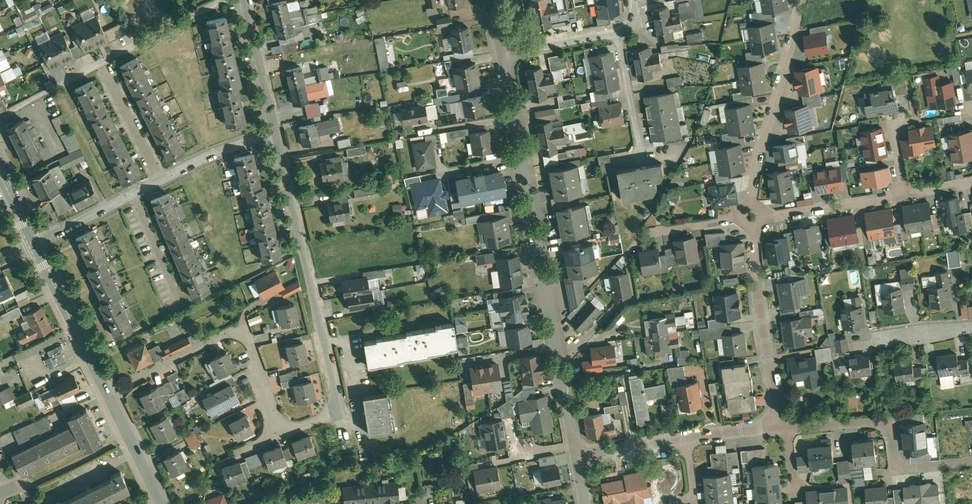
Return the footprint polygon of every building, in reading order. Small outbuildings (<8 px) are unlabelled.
[(269,4),(270,9),(272,8),(275,21),(290,17),(289,11),(287,0),(286,0),(269,4)] [(309,8),(307,0),(304,0),(298,1),(300,8),(300,10),(307,8),(309,14),(318,13),(317,6),(309,8)] [(534,13),(545,11),(548,11),(547,3),(546,0),(532,0),(534,13)] [(597,2),(599,16),(609,15),(620,13),(618,2),(618,0),(605,0),(597,2)] [(765,10),(765,12),(772,11),(788,8),(786,0),(763,0),(765,10)] [(557,1),(547,3),(548,11),(558,9),(557,1)] [(577,20),(575,6),(570,7),(568,7),(571,21),(577,20)] [(534,13),(537,29),(552,26),(551,24),(555,24),(555,26),(571,23),(571,21),(568,7),(565,8),(558,9),(548,11),(545,11),(534,13)] [(669,7),(655,10),(658,25),(671,22),(670,14),(669,7)] [(289,11),(290,17),(301,15),(300,10),(300,8),(289,11)] [(765,10),(753,12),(754,20),(773,17),(772,11),(765,12),(765,10)] [(680,12),(670,14),(671,22),(681,20),(680,12)] [(318,13),(309,14),(311,23),(320,20),(318,13)] [(309,14),(301,15),(304,24),(311,23),(309,14)] [(96,15),(85,21),(97,46),(108,40),(109,40),(104,31),(96,15)] [(301,15),(290,17),(292,27),(304,24),(301,15)] [(609,15),(599,16),(597,16),(599,25),(610,23),(609,15)] [(451,16),(437,19),(438,27),(453,24),(451,16)] [(773,17),(754,20),(755,26),(773,23),(773,24),(777,23),(776,16),(773,17)] [(241,85),(225,17),(207,21),(211,38),(207,39),(207,42),(212,41),(219,72),(215,73),(215,76),(220,75),(223,89),(219,90),(223,107),(219,108),(220,112),(224,111),(228,125),(245,121),(237,86),(241,85)] [(290,17),(275,21),(279,38),(294,34),(292,27),(290,17)] [(131,31),(125,20),(120,23),(125,34),(131,31)] [(658,25),(657,25),(660,40),(674,37),(673,30),(683,28),(682,20),(681,20),(671,22),(658,25)] [(85,21),(73,26),(81,43),(85,51),(86,51),(97,46),(85,21)] [(120,23),(115,26),(120,36),(125,34),(120,23)] [(755,26),(750,27),(752,39),(775,35),(773,24),(773,23),(755,26)] [(828,24),(810,27),(812,35),(824,33),(824,34),(830,33),(828,24)] [(120,36),(115,26),(109,28),(115,39),(120,36)] [(469,27),(451,30),(455,50),(472,47),(469,27)] [(115,39),(109,28),(104,31),(109,40),(108,40),(109,42),(115,39)] [(43,32),(32,36),(35,43),(46,38),(43,32)] [(70,48),(63,32),(51,38),(63,63),(74,58),(75,57),(70,48)] [(704,32),(687,35),(689,42),(705,39),(704,32)] [(812,35),(805,36),(808,54),(829,50),(828,43),(825,41),(824,34),(824,33),(812,35)] [(775,35),(752,39),(754,51),(755,52),(759,51),(777,48),(775,35)] [(382,37),(373,38),(379,71),(388,70),(382,37)] [(63,63),(51,38),(39,44),(47,60),(52,69),(63,63)] [(296,40),(282,43),(283,50),(297,48),(296,40)] [(81,43),(76,45),(81,56),(87,53),(86,51),(85,51),(81,43)] [(678,44),(662,46),(662,52),(679,51),(678,44)] [(81,56),(76,45),(70,48),(75,57),(74,58),(75,59),(81,56)] [(598,46),(584,49),(586,57),(591,56),(599,54),(598,46)] [(648,47),(635,50),(637,64),(661,60),(660,52),(653,53),(652,49),(649,49),(648,47)] [(754,51),(746,52),(748,59),(760,57),(759,51),(755,52),(754,51)] [(599,54),(591,56),(594,73),(615,69),(612,52),(599,54)] [(760,57),(748,59),(749,65),(763,63),(763,64),(767,64),(765,56),(760,57)] [(0,60),(0,69),(10,64),(6,57),(0,60)] [(456,59),(446,60),(448,68),(460,66),(459,58),(456,59)] [(184,152),(137,60),(137,59),(120,68),(121,68),(127,81),(127,82),(127,81),(129,84),(129,85),(143,112),(143,113),(144,112),(145,115),(145,116),(159,142),(158,142),(159,143),(161,146),(160,146),(161,147),(168,160),(167,160),(168,161),(185,152),(184,152)] [(47,60),(42,62),(47,73),(53,70),(52,69),(47,60)] [(661,60),(637,64),(640,79),(654,76),(653,69),(662,68),(661,60)] [(460,66),(448,68),(449,76),(453,76),(453,74),(456,73),(458,88),(480,84),(476,63),(460,66)] [(749,65),(740,67),(742,80),(765,76),(763,64),(763,63),(749,65)] [(959,65),(947,68),(949,74),(954,73),(955,84),(962,83),(959,65)] [(302,67),(287,70),(290,87),(305,84),(302,67)] [(321,67),(314,69),(317,81),(321,80),(321,82),(324,81),(321,67)] [(541,67),(527,70),(530,85),(544,82),(542,74),(541,67)] [(12,68),(0,74),(4,82),(16,76),(12,68)] [(818,68),(797,71),(798,79),(796,79),(797,86),(799,86),(800,93),(802,93),(820,90),(822,89),(818,68)] [(615,69),(594,73),(598,90),(598,91),(612,88),(618,87),(615,69)] [(553,72),(542,74),(544,82),(554,80),(553,72)] [(952,80),(942,82),(942,83),(940,84),(939,75),(925,77),(928,93),(937,92),(939,106),(948,105),(956,103),(952,80)] [(682,76),(668,78),(669,87),(683,84),(682,76)] [(765,76),(742,80),(744,91),(744,92),(752,91),(767,89),(765,76)] [(305,84),(290,87),(294,104),(309,101),(308,97),(324,93),(321,82),(321,80),(317,81),(305,84)] [(554,80),(544,82),(545,90),(556,88),(554,80)] [(99,94),(92,81),(76,89),(84,104),(79,107),(81,109),(85,107),(99,135),(95,138),(96,140),(101,138),(115,166),(111,169),(112,171),(117,169),(124,183),(140,175),(133,161),(134,161),(131,156),(130,157),(117,130),(115,125),(114,126),(101,99),(102,98),(100,94),(99,94)] [(544,82),(530,85),(533,99),(546,97),(545,90),(544,82)] [(447,84),(436,86),(438,97),(449,95),(447,84)] [(618,87),(612,88),(613,97),(620,95),(618,87)] [(613,97),(612,88),(598,91),(598,90),(594,91),(596,100),(613,97)] [(894,89),(866,94),(868,104),(867,104),(869,114),(898,108),(896,99),(895,99),(894,89)] [(820,90),(802,93),(804,99),(821,96),(820,90)] [(752,91),(744,92),(744,91),(734,93),(735,100),(753,97),(752,91)] [(675,92),(646,97),(646,98),(648,106),(647,106),(648,112),(676,106),(673,93),(675,93),(675,92)] [(482,96),(463,99),(466,116),(485,112),(482,96)] [(823,104),(821,96),(804,99),(805,106),(808,106),(823,104)] [(575,97),(559,100),(560,107),(576,104),(575,97)] [(753,97),(735,100),(736,106),(750,104),(750,105),(754,105),(753,97)] [(596,100),(592,101),(594,108),(599,107),(599,106),(608,105),(607,98),(596,100)] [(316,102),(305,104),(307,118),(319,115),(316,102)] [(450,102),(443,103),(444,110),(452,109),(450,102)] [(608,105),(599,106),(599,107),(601,115),(599,117),(600,120),(602,121),(603,126),(625,122),(621,102),(608,105)] [(560,107),(536,111),(538,119),(555,117),(553,109),(576,104),(560,107)] [(736,106),(727,108),(730,120),(752,116),(750,105),(750,104),(736,106)] [(425,105),(402,109),(405,123),(427,119),(425,105)] [(676,106),(648,112),(649,118),(650,118),(652,125),(678,120),(676,106)] [(805,106),(786,109),(788,117),(786,117),(787,124),(789,124),(790,131),(812,127),(808,106),(805,106)] [(705,125),(709,110),(702,109),(698,124),(705,125)] [(63,113),(52,119),(59,134),(70,128),(63,113)] [(961,114),(943,117),(944,123),(962,120),(961,114)] [(752,116),(730,120),(732,132),(732,133),(739,132),(754,129),(752,116)] [(34,126),(29,129),(24,119),(8,127),(25,163),(42,155),(33,137),(38,134),(34,126)] [(333,119),(316,123),(318,134),(336,130),(333,119)] [(551,120),(537,123),(540,138),(554,135),(552,127),(551,120)] [(652,125),(651,126),(652,132),(653,132),(654,140),(683,135),(683,134),(681,134),(678,120),(652,125)] [(579,122),(563,125),(564,133),(580,130),(579,122)] [(316,123),(299,127),(304,145),(320,142),(318,134),(316,123)] [(563,125),(552,127),(554,135),(564,133),(563,125)] [(924,126),(918,127),(918,129),(911,130),(912,138),(914,152),(915,152),(924,150),(924,146),(936,144),(932,126),(925,128),(924,126)] [(883,127),(862,131),(864,145),(885,141),(883,127)] [(468,128),(446,131),(448,141),(455,139),(455,136),(469,134),(468,128)] [(72,130),(61,135),(70,153),(81,148),(72,130)] [(488,130),(472,133),(475,153),(492,150),(488,130)] [(949,135),(952,147),(971,144),(971,131),(949,135)] [(440,132),(425,135),(426,141),(432,140),(433,148),(442,147),(440,132)] [(732,132),(723,133),(724,141),(732,139),(740,138),(739,132),(732,133),(732,132)] [(554,135),(540,138),(542,153),(557,150),(556,144),(566,142),(564,133),(554,135)] [(805,135),(787,138),(788,144),(796,142),(796,143),(806,141),(805,135)] [(740,138),(732,139),(733,145),(740,144),(741,145),(746,144),(745,137),(740,138)] [(350,138),(338,141),(339,147),(352,145),(350,138)] [(912,138),(902,140),(905,157),(916,155),(916,154),(915,152),(914,152),(912,138)] [(426,141),(413,143),(417,164),(425,163),(426,167),(436,165),(433,148),(432,140),(426,141)] [(885,141),(864,145),(867,158),(888,154),(885,141)] [(788,144),(774,146),(777,160),(798,156),(796,143),(796,142),(788,144)] [(733,145),(718,148),(720,161),(743,157),(741,145),(740,144),(733,145)] [(952,147),(954,160),(971,157),(971,144),(952,147)] [(366,145),(347,148),(348,156),(367,153),(366,145)] [(580,147),(567,150),(567,151),(557,153),(558,159),(581,155),(580,147)] [(70,153),(65,155),(70,166),(86,158),(81,148),(70,153)] [(269,202),(265,186),(261,187),(253,153),(235,158),(244,192),(248,192),(264,260),(281,256),(277,241),(278,241),(277,236),(276,236),(270,207),(270,206),(269,202)] [(555,153),(547,155),(545,155),(546,164),(559,162),(558,159),(557,153),(555,153)] [(610,154),(598,156),(602,175),(613,173),(610,154)] [(70,166),(65,155),(59,158),(65,169),(70,166)] [(339,156),(327,158),(326,158),(327,162),(322,163),(322,162),(320,162),(324,180),(325,179),(343,176),(344,176),(340,156),(339,156)] [(743,157),(720,161),(722,172),(722,174),(729,172),(745,170),(743,157)] [(807,161),(798,162),(799,168),(803,167),(803,169),(808,168),(807,161)] [(546,164),(545,164),(546,171),(551,170),(560,168),(559,162),(546,164)] [(663,163),(617,171),(622,198),(630,197),(630,194),(638,193),(639,195),(648,194),(648,191),(656,189),(659,185),(657,176),(664,175),(665,173),(663,163)] [(59,164),(33,177),(44,199),(52,195),(67,187),(69,191),(72,190),(67,179),(66,179),(59,164)] [(560,168),(551,170),(552,177),(555,176),(556,182),(553,182),(553,184),(578,179),(581,179),(581,178),(578,178),(576,166),(579,166),(579,165),(560,168)] [(841,166),(828,169),(832,190),(845,188),(841,166)] [(890,166),(863,171),(865,184),(876,182),(876,184),(888,182),(891,177),(890,166)] [(828,169),(815,171),(819,192),(832,190),(828,169)] [(788,170),(769,173),(771,187),(792,183),(790,170),(788,170)] [(722,172),(716,173),(717,180),(730,178),(729,172),(722,174),(722,172)] [(501,173),(458,182),(462,204),(505,195),(501,173)] [(420,174),(404,178),(407,187),(412,186),(412,185),(422,183),(420,174)] [(744,176),(732,178),(733,184),(734,184),(735,192),(742,191),(744,176)] [(422,183),(412,185),(412,186),(416,203),(426,200),(427,205),(426,205),(427,206),(428,206),(429,214),(447,210),(439,179),(422,183)] [(578,179),(553,184),(556,197),(563,196),(581,193),(578,179)] [(72,190),(69,191),(75,204),(77,207),(98,196),(90,180),(72,190)] [(792,183),(771,187),(773,200),(794,197),(792,183)] [(733,184),(712,187),(713,192),(712,193),(711,195),(711,198),(713,200),(715,200),(715,205),(718,204),(719,205),(721,205),(722,204),(723,203),(735,201),(737,198),(735,192),(734,184),(733,184)] [(374,186),(355,189),(356,197),(375,193),(374,186)] [(67,187),(52,195),(60,211),(75,204),(69,191),(67,187)] [(210,290),(169,193),(152,200),(158,214),(159,219),(160,218),(172,246),(171,246),(173,251),(174,251),(186,278),(185,278),(187,283),(188,283),(194,297),(210,290)] [(347,196),(335,198),(334,197),(335,202),(329,203),(328,202),(331,220),(332,220),(332,219),(342,218),(342,217),(350,216),(350,217),(351,217),(347,195),(347,196)] [(556,197),(551,198),(552,204),(564,202),(563,196),(556,197)] [(958,197),(941,199),(946,224),(954,223),(955,232),(967,230),(964,212),(961,213),(958,197)] [(564,202),(552,204),(553,210),(558,209),(565,208),(564,202)] [(930,202),(922,203),(923,205),(917,206),(921,229),(934,227),(930,202)] [(565,208),(558,209),(559,216),(562,216),(563,221),(560,222),(561,223),(588,218),(588,217),(585,218),(583,206),(586,205),(586,204),(565,208)] [(917,206),(912,207),(911,205),(904,206),(908,231),(921,229),(917,206)] [(510,208),(492,212),(493,218),(506,216),(507,222),(512,221),(510,208)] [(892,208),(885,209),(885,212),(880,213),(884,236),(896,233),(897,233),(895,224),(892,208)] [(460,211),(451,212),(452,219),(457,218),(458,224),(463,223),(462,218),(461,219),(460,211)] [(880,213),(874,214),(874,211),(866,212),(869,229),(871,238),(884,236),(880,213)] [(964,212),(967,230),(971,229),(971,212),(971,211),(964,212)] [(855,215),(847,216),(848,218),(842,219),(846,242),(859,240),(857,227),(855,215)] [(493,218),(479,221),(481,232),(486,231),(489,245),(511,241),(507,222),(506,216),(493,218)] [(588,218),(561,223),(564,223),(565,228),(562,229),(563,236),(563,237),(570,236),(591,232),(591,231),(588,232),(585,219),(588,219),(588,218)] [(836,218),(829,219),(830,227),(833,244),(846,242),(842,219),(837,220),(836,218)] [(901,223),(895,224),(897,233),(896,233),(898,242),(904,241),(901,223)] [(818,225),(797,229),(801,251),(808,250),(815,248),(822,247),(818,225)] [(863,226),(857,227),(859,240),(859,245),(866,244),(863,230),(863,226)] [(830,227),(824,228),(828,246),(833,244),(830,227)] [(869,229),(863,230),(866,244),(867,248),(873,247),(871,238),(869,229)] [(132,328),(117,297),(120,295),(105,263),(109,262),(93,230),(77,238),(92,268),(88,270),(104,302),(101,304),(117,336),(132,328)] [(792,232),(785,233),(786,238),(788,251),(795,249),(792,232)] [(617,241),(616,235),(606,236),(608,243),(617,241)] [(694,236),(675,240),(677,247),(680,264),(688,263),(689,260),(698,258),(694,236)] [(775,242),(768,243),(771,261),(772,261),(774,263),(780,262),(782,259),(790,258),(788,251),(786,238),(775,240),(775,242)] [(571,241),(560,244),(561,250),(566,249),(565,249),(572,247),(571,241)] [(721,244),(723,271),(746,270),(744,242),(721,244)] [(572,247),(565,249),(566,249),(567,256),(570,256),(571,261),(568,262),(596,257),(593,257),(591,244),(593,244),(593,243),(572,247)] [(668,266),(680,264),(677,247),(665,249),(666,254),(668,266)] [(658,249),(639,252),(642,271),(662,268),(660,256),(658,249)] [(960,250),(948,252),(949,267),(962,265),(960,250)] [(494,251),(476,254),(477,263),(495,260),(494,251)] [(666,254),(660,256),(662,268),(662,274),(669,273),(668,266),(666,254)] [(519,255),(498,258),(502,284),(523,281),(519,255)] [(596,257),(568,262),(568,263),(571,263),(572,269),(569,269),(570,276),(571,276),(578,275),(599,271),(598,270),(596,271),(593,259),(596,258),(596,257)] [(414,264),(414,272),(422,271),(421,263),(414,264)] [(385,268),(376,270),(378,277),(387,275),(385,268)] [(376,270),(364,272),(365,278),(368,277),(368,278),(378,277),(376,270)] [(949,270),(937,272),(939,286),(951,284),(949,270)] [(276,271),(256,281),(264,296),(284,286),(276,271)] [(626,274),(611,276),(615,297),(630,294),(626,274)] [(915,274),(902,276),(903,288),(916,286),(915,274)] [(0,278),(0,295),(1,298),(13,292),(5,276),(0,278)] [(365,278),(342,281),(344,295),(347,295),(370,291),(368,278),(368,277),(365,278)] [(806,279),(779,283),(782,283),(784,297),(782,297),(784,307),(797,304),(797,305),(801,304),(799,291),(807,290),(808,292),(806,279)] [(299,280),(282,290),(285,297),(301,288),(299,280)] [(579,280),(567,283),(572,309),(584,297),(581,280),(579,280)] [(939,286),(931,287),(933,306),(950,304),(949,296),(952,296),(951,284),(939,286)] [(901,288),(883,291),(886,312),(905,309),(904,303),(905,303),(903,293),(902,293),(901,288)] [(512,289),(494,292),(495,298),(499,298),(499,297),(513,295),(512,289)] [(26,290),(15,295),(18,301),(28,295),(26,290)] [(370,291),(347,295),(344,295),(345,296),(348,296),(350,309),(372,306),(375,305),(375,304),(373,291),(370,291)] [(513,295),(499,297),(499,298),(501,308),(528,304),(526,293),(513,295)] [(737,293),(715,296),(718,319),(740,316),(737,293)] [(28,295),(18,301),(20,306),(31,301),(28,295)] [(860,295),(852,297),(854,307),(862,306),(860,295)] [(590,300),(571,320),(582,331),(601,310),(590,300)] [(385,302),(375,304),(375,305),(372,306),(373,311),(386,309),(385,302)] [(295,304),(278,307),(279,308),(281,307),(284,324),(282,325),(299,322),(295,304)] [(528,304),(501,308),(502,319),(522,316),(529,315),(528,304)] [(784,307),(781,307),(782,314),(798,311),(797,305),(797,304),(784,307)] [(960,317),(971,316),(971,306),(971,304),(959,305),(960,317)] [(20,306),(7,313),(10,320),(23,314),(20,306)] [(854,307),(843,309),(846,328),(865,324),(862,306),(854,307)] [(33,327),(19,334),(23,343),(37,336),(37,337),(52,329),(42,307),(27,314),(33,327)] [(814,309),(801,311),(802,317),(811,316),(811,317),(815,317),(814,309)] [(522,316),(505,319),(505,324),(523,322),(522,316)] [(650,319),(652,334),(669,332),(668,326),(677,325),(675,316),(650,319)] [(802,317),(784,320),(785,328),(786,328),(787,335),(786,335),(787,345),(806,343),(805,330),(813,329),(811,317),(811,316),(802,317)] [(407,333),(377,337),(377,339),(364,341),(368,365),(399,360),(399,359),(428,354),(428,353),(448,350),(448,348),(458,346),(454,322),(436,325),(436,327),(407,331),(407,333)] [(524,326),(507,328),(507,329),(510,344),(511,345),(517,344),(518,343),(531,341),(529,325),(524,326)] [(202,330),(189,337),(192,345),(206,338),(202,330)] [(669,332),(652,334),(654,349),(680,346),(678,338),(670,339),(669,332)] [(744,332),(725,334),(727,353),(746,350),(744,332)] [(162,350),(161,350),(165,359),(192,345),(189,337),(188,337),(162,350)] [(303,342),(287,345),(287,346),(289,346),(293,362),(291,362),(291,363),(307,360),(303,342)] [(145,343),(128,351),(129,353),(128,355),(129,358),(132,358),(136,367),(151,360),(153,359),(150,352),(149,349),(148,349),(145,343)] [(159,345),(153,349),(153,350),(150,352),(153,359),(151,360),(153,362),(163,357),(164,359),(165,359),(161,350),(162,350),(159,345)] [(613,345),(592,348),(593,360),(594,364),(601,363),(615,361),(613,345)] [(227,351),(204,363),(209,372),(210,372),(214,379),(214,378),(230,370),(236,368),(231,359),(227,351)] [(62,353),(50,358),(54,368),(66,363),(62,353)] [(539,354),(521,357),(525,381),(538,379),(543,378),(542,371),(544,371),(542,361),(540,361),(539,354)] [(863,354),(850,356),(852,368),(853,375),(873,372),(870,356),(864,357),(863,354)] [(957,354),(938,356),(941,373),(962,370),(961,360),(958,360),(957,354)] [(681,356),(677,357),(678,364),(690,363),(689,355),(681,356)] [(850,356),(839,358),(841,370),(852,368),(850,356)] [(815,358),(796,361),(796,357),(789,358),(791,368),(794,367),(796,378),(807,376),(808,384),(818,382),(817,375),(818,374),(815,358)] [(734,358),(720,360),(721,367),(723,367),(726,366),(734,365),(734,358)] [(968,359),(961,360),(962,370),(963,374),(970,373),(968,359)] [(593,360),(583,361),(584,372),(602,369),(601,363),(594,364),(593,360)] [(913,361),(896,363),(898,380),(915,377),(916,377),(914,368),(913,361)] [(492,364),(491,363),(484,364),(488,389),(502,387),(498,363),(492,364)] [(734,365),(726,366),(723,367),(725,380),(726,380),(752,377),(751,369),(747,369),(747,363),(734,365)] [(484,364),(478,365),(477,367),(471,367),(475,391),(488,389),(484,364)] [(684,365),(668,367),(671,380),(678,379),(686,377),(684,365)] [(922,367),(914,368),(916,377),(915,377),(915,380),(924,378),(922,367)] [(230,370),(214,378),(217,383),(217,384),(233,376),(230,370)] [(177,372),(167,376),(170,381),(179,376),(177,372)] [(311,375),(282,381),(283,388),(295,385),(294,384),(312,380),(311,375)] [(233,376),(217,384),(217,383),(212,386),(215,392),(223,387),(224,388),(231,384),(232,384),(236,382),(233,376)] [(642,376),(629,379),(637,425),(650,422),(646,397),(667,393),(665,383),(644,387),(642,376)] [(752,377),(726,380),(728,396),(729,396),(751,393),(751,386),(754,386),(753,376),(752,377)] [(75,377),(54,386),(55,389),(42,395),(46,405),(51,403),(49,400),(58,396),(59,399),(81,389),(81,388),(82,386),(81,383),(78,382),(75,377)] [(698,381),(687,383),(686,377),(678,379),(679,385),(678,385),(681,401),(685,400),(686,409),(703,406),(698,381)] [(512,379),(504,380),(507,400),(512,397),(514,395),(512,379)] [(538,379),(525,381),(522,381),(523,388),(523,389),(539,386),(538,379)] [(312,380),(294,384),(295,385),(297,394),(299,393),(301,401),(298,402),(315,399),(313,390),(314,389),(312,380)] [(170,381),(157,388),(161,395),(164,400),(176,394),(170,381)] [(716,381),(709,382),(712,394),(719,393),(716,381)] [(470,382),(463,383),(466,401),(473,400),(470,382)] [(215,392),(203,398),(211,414),(223,408),(231,403),(230,401),(237,397),(239,400),(239,399),(232,384),(231,384),(224,388),(223,387),(215,392)] [(156,387),(141,395),(141,396),(144,394),(148,402),(145,403),(150,411),(149,411),(150,412),(166,403),(164,400),(161,395),(157,388),(156,387)] [(0,391),(0,405),(11,400),(6,388),(0,391)] [(514,395),(512,397),(513,404),(519,402),(518,402),(525,401),(523,389),(523,388),(514,395)] [(624,390),(618,391),(620,403),(621,403),(626,402),(624,390)] [(31,391),(16,398),(17,402),(21,409),(36,402),(31,391)] [(387,392),(363,396),(369,433),(393,430),(387,392)] [(751,393),(729,396),(729,397),(732,397),(734,411),(754,408),(753,401),(757,401),(756,392),(751,393)] [(546,394),(529,398),(529,400),(525,401),(518,402),(519,402),(522,418),(522,415),(532,413),(535,432),(553,428),(546,394)] [(507,400),(503,403),(497,407),(501,411),(502,417),(515,415),(513,404),(512,397),(507,400)] [(16,398),(5,403),(7,407),(17,402),(16,398)] [(620,403),(604,406),(605,413),(614,411),(615,418),(623,417),(621,403),(620,403)] [(103,441),(86,408),(69,416),(70,417),(74,425),(83,444),(86,450),(103,441)] [(238,411),(227,417),(230,423),(238,418),(239,419),(241,418),(238,411)] [(602,413),(584,416),(588,437),(606,433),(604,423),(602,413)] [(903,429),(926,427),(925,414),(902,416),(903,429)] [(238,418),(230,423),(238,439),(246,434),(245,432),(253,428),(254,431),(254,430),(247,415),(241,418),(239,419),(238,418)] [(46,416),(34,421),(40,432),(40,434),(52,428),(46,416)] [(167,416),(152,424),(155,423),(159,430),(156,432),(160,440),(159,440),(160,441),(176,432),(172,424),(171,424),(167,416)] [(503,419),(483,423),(486,437),(489,437),(491,446),(488,446),(488,447),(507,443),(503,419)] [(34,421),(13,431),(19,444),(31,440),(29,437),(40,432),(34,421)] [(614,421),(604,423),(606,433),(616,431),(614,421)] [(74,425),(12,455),(22,475),(45,464),(45,463),(83,444),(74,425)] [(903,429),(905,451),(928,449),(926,427),(903,429)] [(194,429),(184,434),(187,440),(197,435),(194,429)] [(197,435),(187,440),(192,450),(202,445),(197,435)] [(309,436),(292,442),(294,446),(298,457),(298,458),(299,458),(298,456),(314,450),(314,452),(315,452),(309,436)] [(874,438),(853,441),(856,463),(877,460),(874,438)] [(823,445),(809,447),(810,455),(811,465),(812,465),(835,462),(833,444),(832,444),(831,439),(823,440),(823,445)] [(281,446),(264,453),(269,468),(270,468),(270,466),(285,460),(286,462),(287,462),(286,460),(282,450),(281,446)] [(298,457),(294,446),(289,448),(292,458),(293,459),(298,457)] [(292,458),(289,448),(282,450),(286,460),(292,458)] [(179,450),(164,458),(165,458),(167,457),(175,473),(173,474),(173,475),(188,467),(179,450)] [(727,451),(711,453),(713,465),(709,465),(710,474),(729,472),(729,470),(728,464),(727,452),(727,451)] [(556,454),(540,457),(541,465),(557,462),(556,454)] [(810,455),(798,456),(800,470),(812,469),(812,465),(811,465),(810,455)] [(850,460),(838,461),(840,472),(851,471),(850,467),(850,460)] [(240,461),(223,468),(228,483),(229,483),(228,481),(244,476),(245,477),(246,477),(246,476),(241,463),(240,461)] [(251,474),(246,461),(241,463),(246,476),(251,474)] [(478,462),(466,464),(468,472),(473,471),(479,470),(478,462)] [(775,463),(754,465),(754,466),(757,466),(758,480),(755,480),(755,481),(780,478),(779,470),(776,470),(775,463)] [(559,466),(542,469),(545,485),(562,482),(559,466)] [(864,466),(850,467),(851,471),(852,479),(866,478),(864,466)] [(479,470),(473,471),(477,491),(501,486),(497,467),(479,470)] [(624,474),(625,479),(602,483),(604,493),(603,493),(605,503),(607,503),(645,503),(643,496),(654,494),(652,483),(649,484),(646,470),(624,474)] [(86,491),(61,503),(101,503),(121,494),(121,495),(130,490),(121,471),(111,477),(112,479),(92,489),(92,488),(86,491)] [(710,474),(707,475),(708,486),(731,483),(730,472),(729,472),(710,474)] [(780,478),(755,481),(755,482),(759,481),(760,496),(757,496),(757,497),(782,494),(782,493),(779,494),(778,487),(781,487),(780,478)] [(398,481),(378,483),(371,483),(372,499),(380,498),(380,496),(382,496),(383,501),(387,500),(387,502),(395,501),(395,499),(400,499),(398,481)] [(905,487),(907,503),(916,502),(916,503),(931,503),(931,501),(940,500),(939,484),(930,485),(929,482),(928,482),(928,483),(916,484),(916,483),(914,483),(914,486),(905,487)] [(343,487),(345,503),(350,503),(351,503),(359,503),(364,503),(363,498),(366,498),(366,500),(372,499),(371,483),(364,484),(364,485),(343,487)] [(433,483),(422,485),(423,495),(434,494),(433,483)] [(731,483),(708,486),(709,497),(732,494),(731,483)] [(867,488),(868,503),(889,503),(888,496),(887,486),(867,488)] [(809,491),(810,499),(810,503),(831,503),(834,503),(849,503),(847,487),(809,491)] [(536,493),(521,495),(522,502),(537,499),(536,493)] [(210,499),(209,503),(227,503),(223,494),(210,499)] [(709,497),(710,503),(733,503),(732,494),(709,497)] [(757,497),(757,498),(760,498),(761,503),(783,503),(783,501),(781,501),(780,495),(782,495),(782,494),(757,497)] [(888,496),(889,503),(896,503),(895,496),(888,496)]
